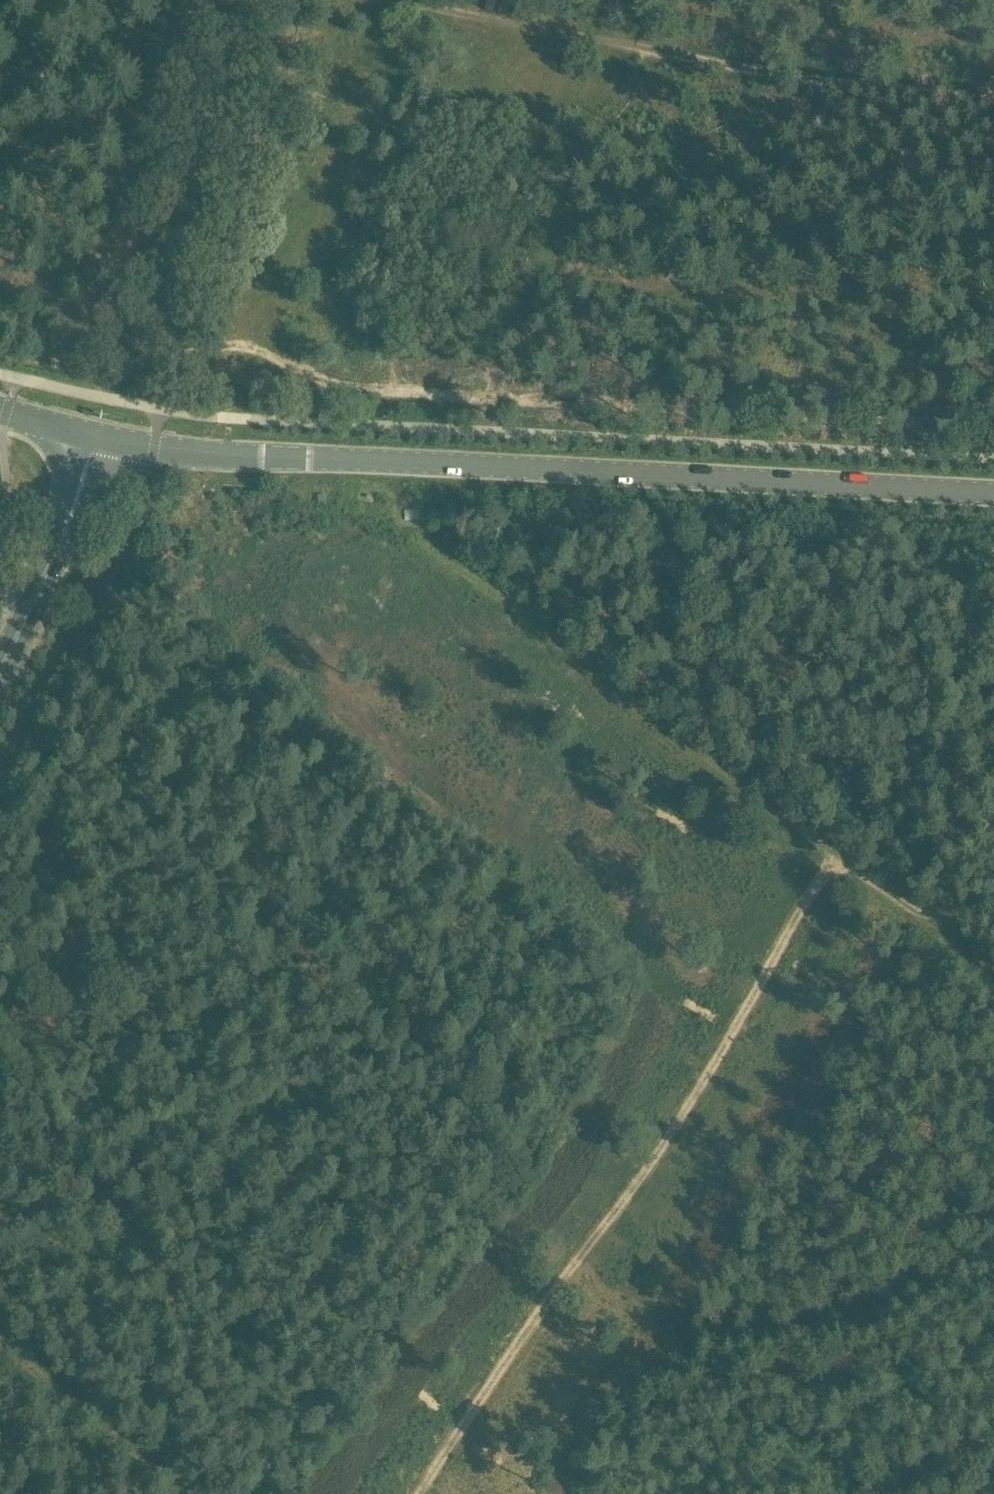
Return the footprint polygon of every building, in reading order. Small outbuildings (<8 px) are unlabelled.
[(423,493),(422,503),(437,505),(438,495),(423,493)]
